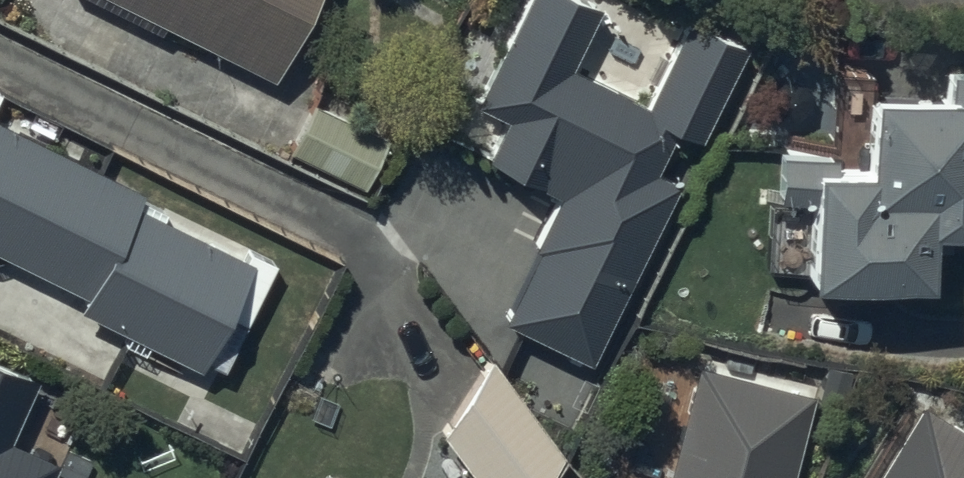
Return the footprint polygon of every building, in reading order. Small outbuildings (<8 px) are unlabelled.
[(311,0),(94,0),(269,86),(311,0)] [(677,187),(654,175),(672,139),(692,149),(738,56),(686,30),(645,113),(566,74),(594,16),(561,0),(529,0),(474,113),(501,126),(483,164),(557,201),(531,252),(536,255),(501,326),(587,369),(677,187)] [(950,82),(949,114),(862,112),(860,189),(806,189),(807,165),(776,164),(775,210),(805,211),(803,297),(924,299),(925,246),(963,247),(963,83),(950,82)] [(308,106),(284,156),(361,192),(385,141),(308,106)] [(0,112),(0,244),(85,285),(82,299),(201,358),(253,255),(138,198),(146,184),(0,112)] [(560,463),(489,366),(441,443),(469,477),(550,477),(560,463)] [(53,466),(10,448),(35,386),(0,371),(0,477),(48,477),(53,466)] [(809,400),(695,371),(668,477),(789,477),(809,400)] [(917,410),(876,477),(963,477),(963,439),(917,410)]
